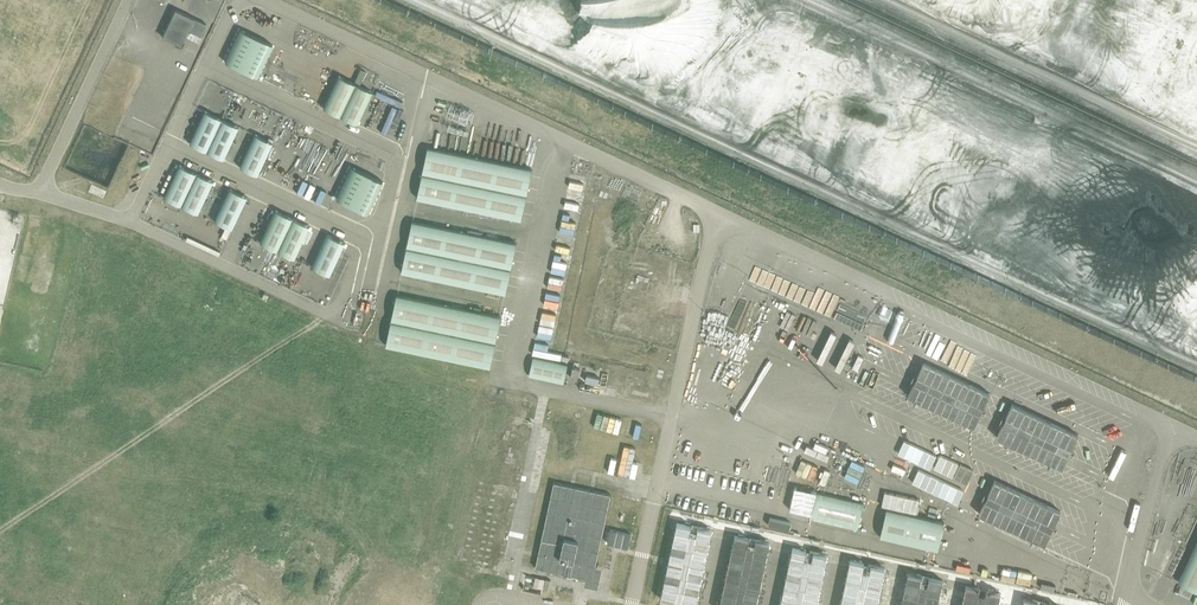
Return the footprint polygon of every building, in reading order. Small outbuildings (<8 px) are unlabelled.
[(188,29),(192,31),(189,36),(198,40),(206,23),(175,8),(162,36),(181,45),(188,29)] [(249,42),(234,74),(267,89),(281,56),(249,42)] [(357,125),(372,93),(338,77),(323,110),(357,125)] [(222,161),(237,129),(203,113),(188,146),(222,161)] [(239,168),(256,177),(272,144),(254,135),(239,168)] [(521,219),(531,169),(428,147),(417,197),(521,219)] [(197,215),(212,182),(178,166),(163,199),(197,215)] [(337,174),(322,206),(355,221),(369,188),(337,174)] [(231,230),(247,197),(229,189),(214,221),(231,230)] [(295,261),(310,228),(276,213),(261,245),(295,261)] [(506,294),(516,244),(412,222),(401,272),(506,294)] [(328,277),(344,244),(326,236),(311,269),(328,277)] [(491,366),(501,317),(397,295),(386,345),(491,366)] [(856,410),(867,384),(784,350),(773,376),(856,410)] [(530,378),(563,385),(568,367),(535,360),(530,378)] [(584,380),(607,385),(610,371),(587,366),(584,380)] [(554,483),(536,569),(593,581),(611,495),(554,483)] [(857,529),(863,503),(817,492),(811,518),(857,529)] [(938,550),(945,522),(887,508),(880,537),(938,550)] [(771,516),(769,524),(791,529),(793,521),(771,516)] [(756,547),(672,530),(658,600),(683,604),(745,604),(756,547)] [(1179,582),(1196,591),(1196,544),(1179,582)] [(972,593),(888,578),(883,604),(870,602),(871,599),(850,595),(856,561),(786,548),(779,581),(751,576),(750,583),(777,588),(774,604),(970,604),(972,593)]
